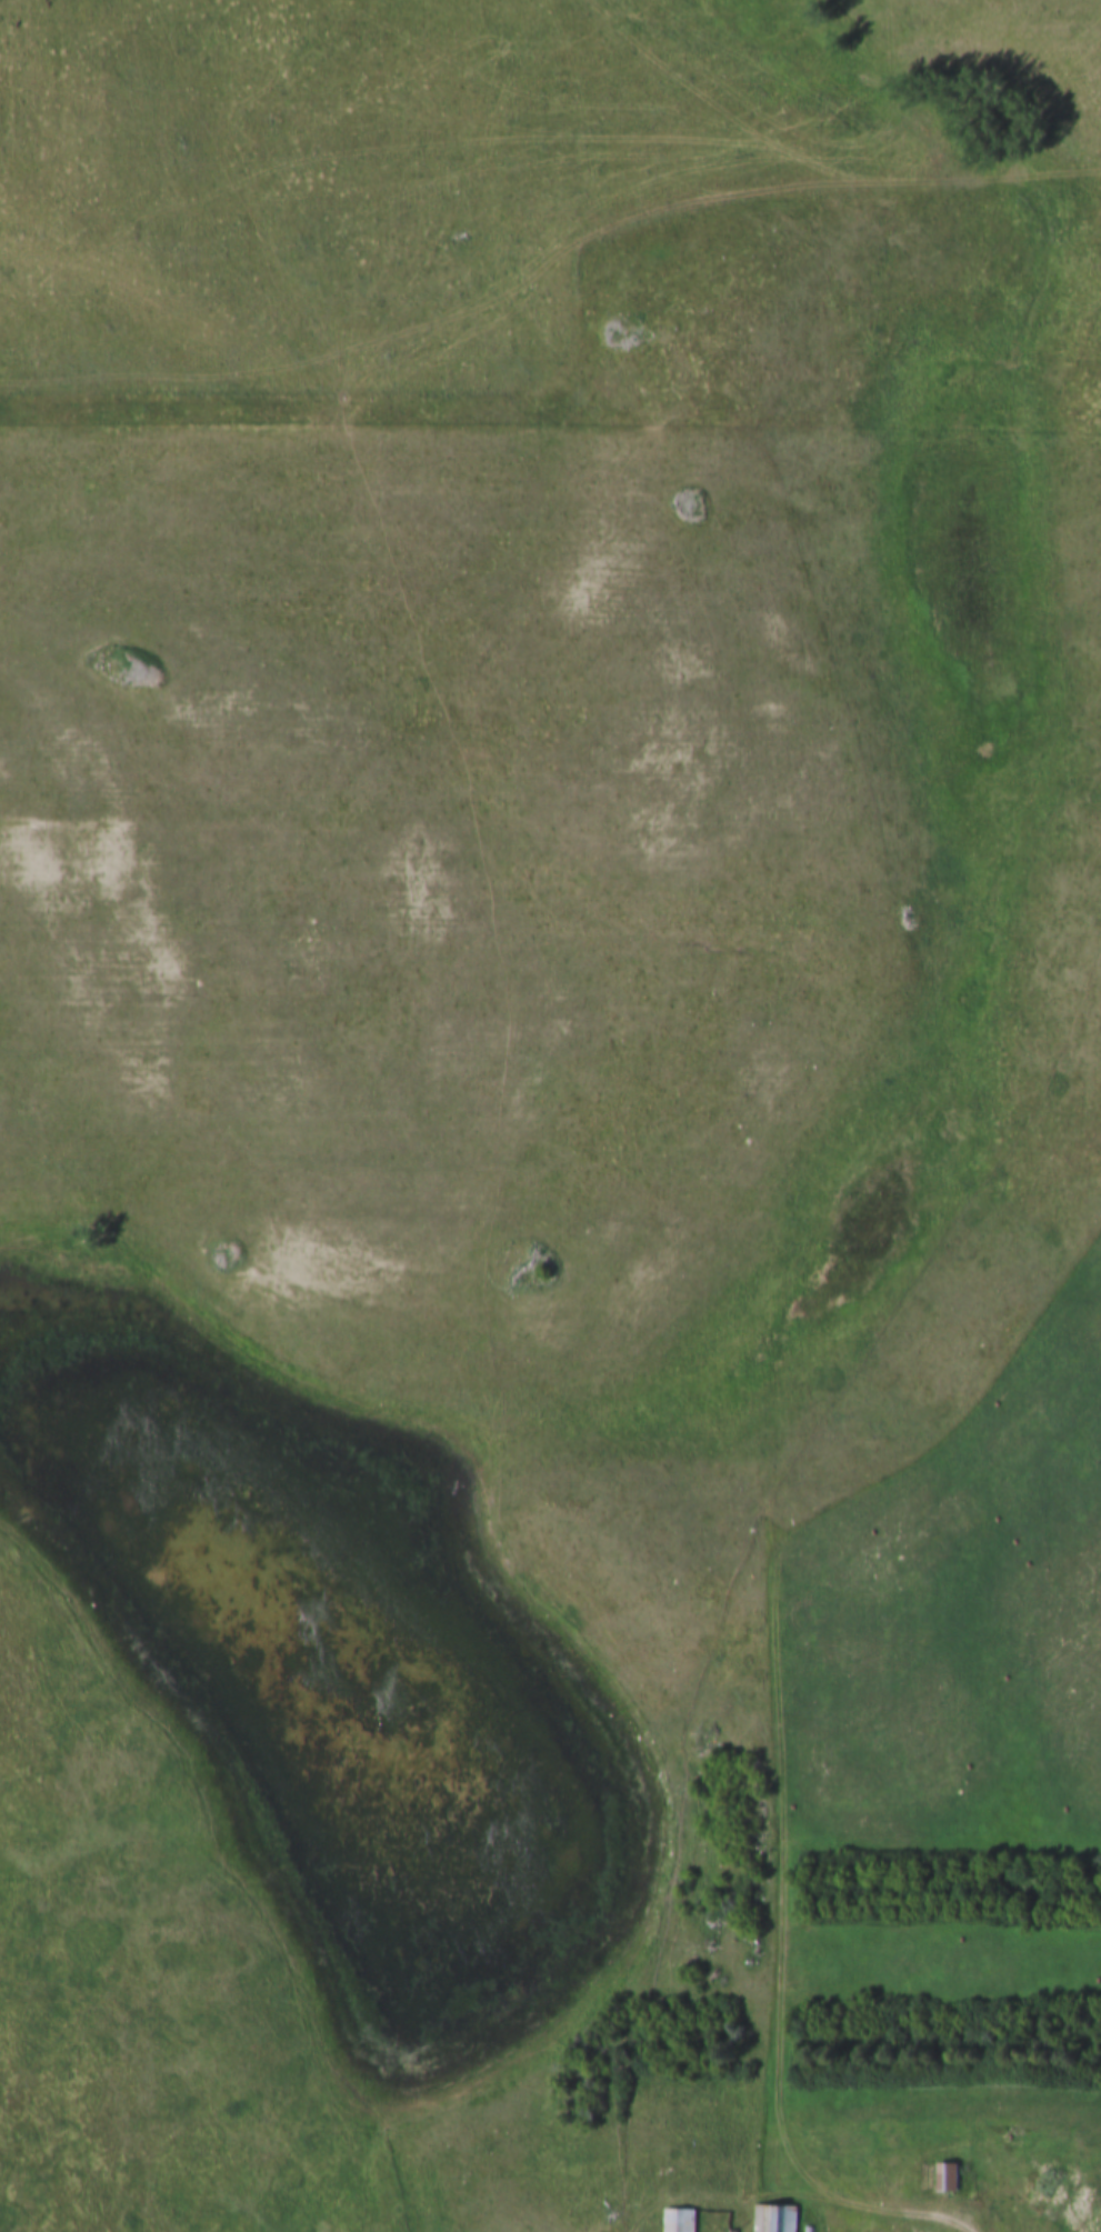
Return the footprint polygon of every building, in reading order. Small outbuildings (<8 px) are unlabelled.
[(957,2191),(957,2163),(937,2163),(937,2191),(957,2191)] [(797,2204),(754,2204),(754,2231),(797,2231),(797,2204)] [(663,2207),(663,2231),(695,2231),(695,2207),(663,2207)]
